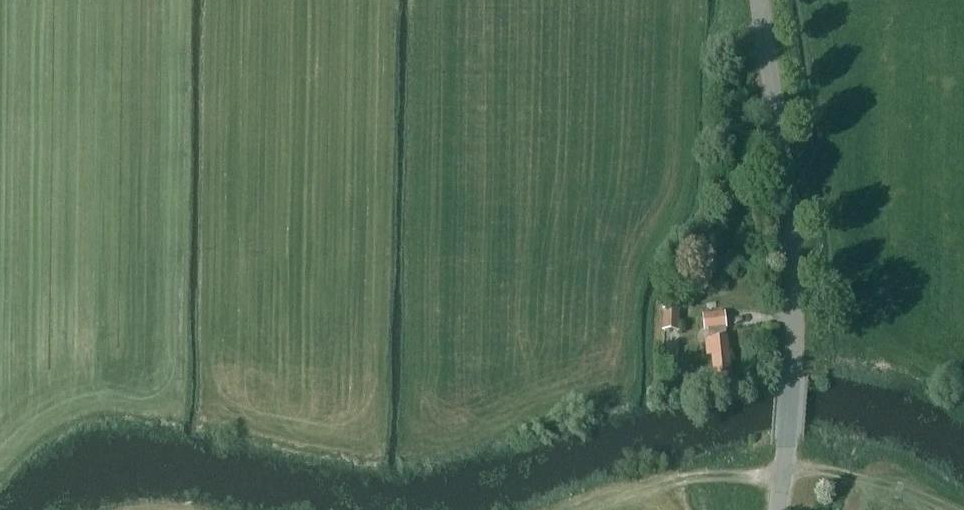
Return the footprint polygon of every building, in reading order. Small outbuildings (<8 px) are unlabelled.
[(664,334),(678,334),(678,314),(664,314),(664,334)] [(711,357),(714,378),(731,376),(727,342),(725,342),(724,332),(726,331),(725,316),(702,318),(707,357),(711,357)]
